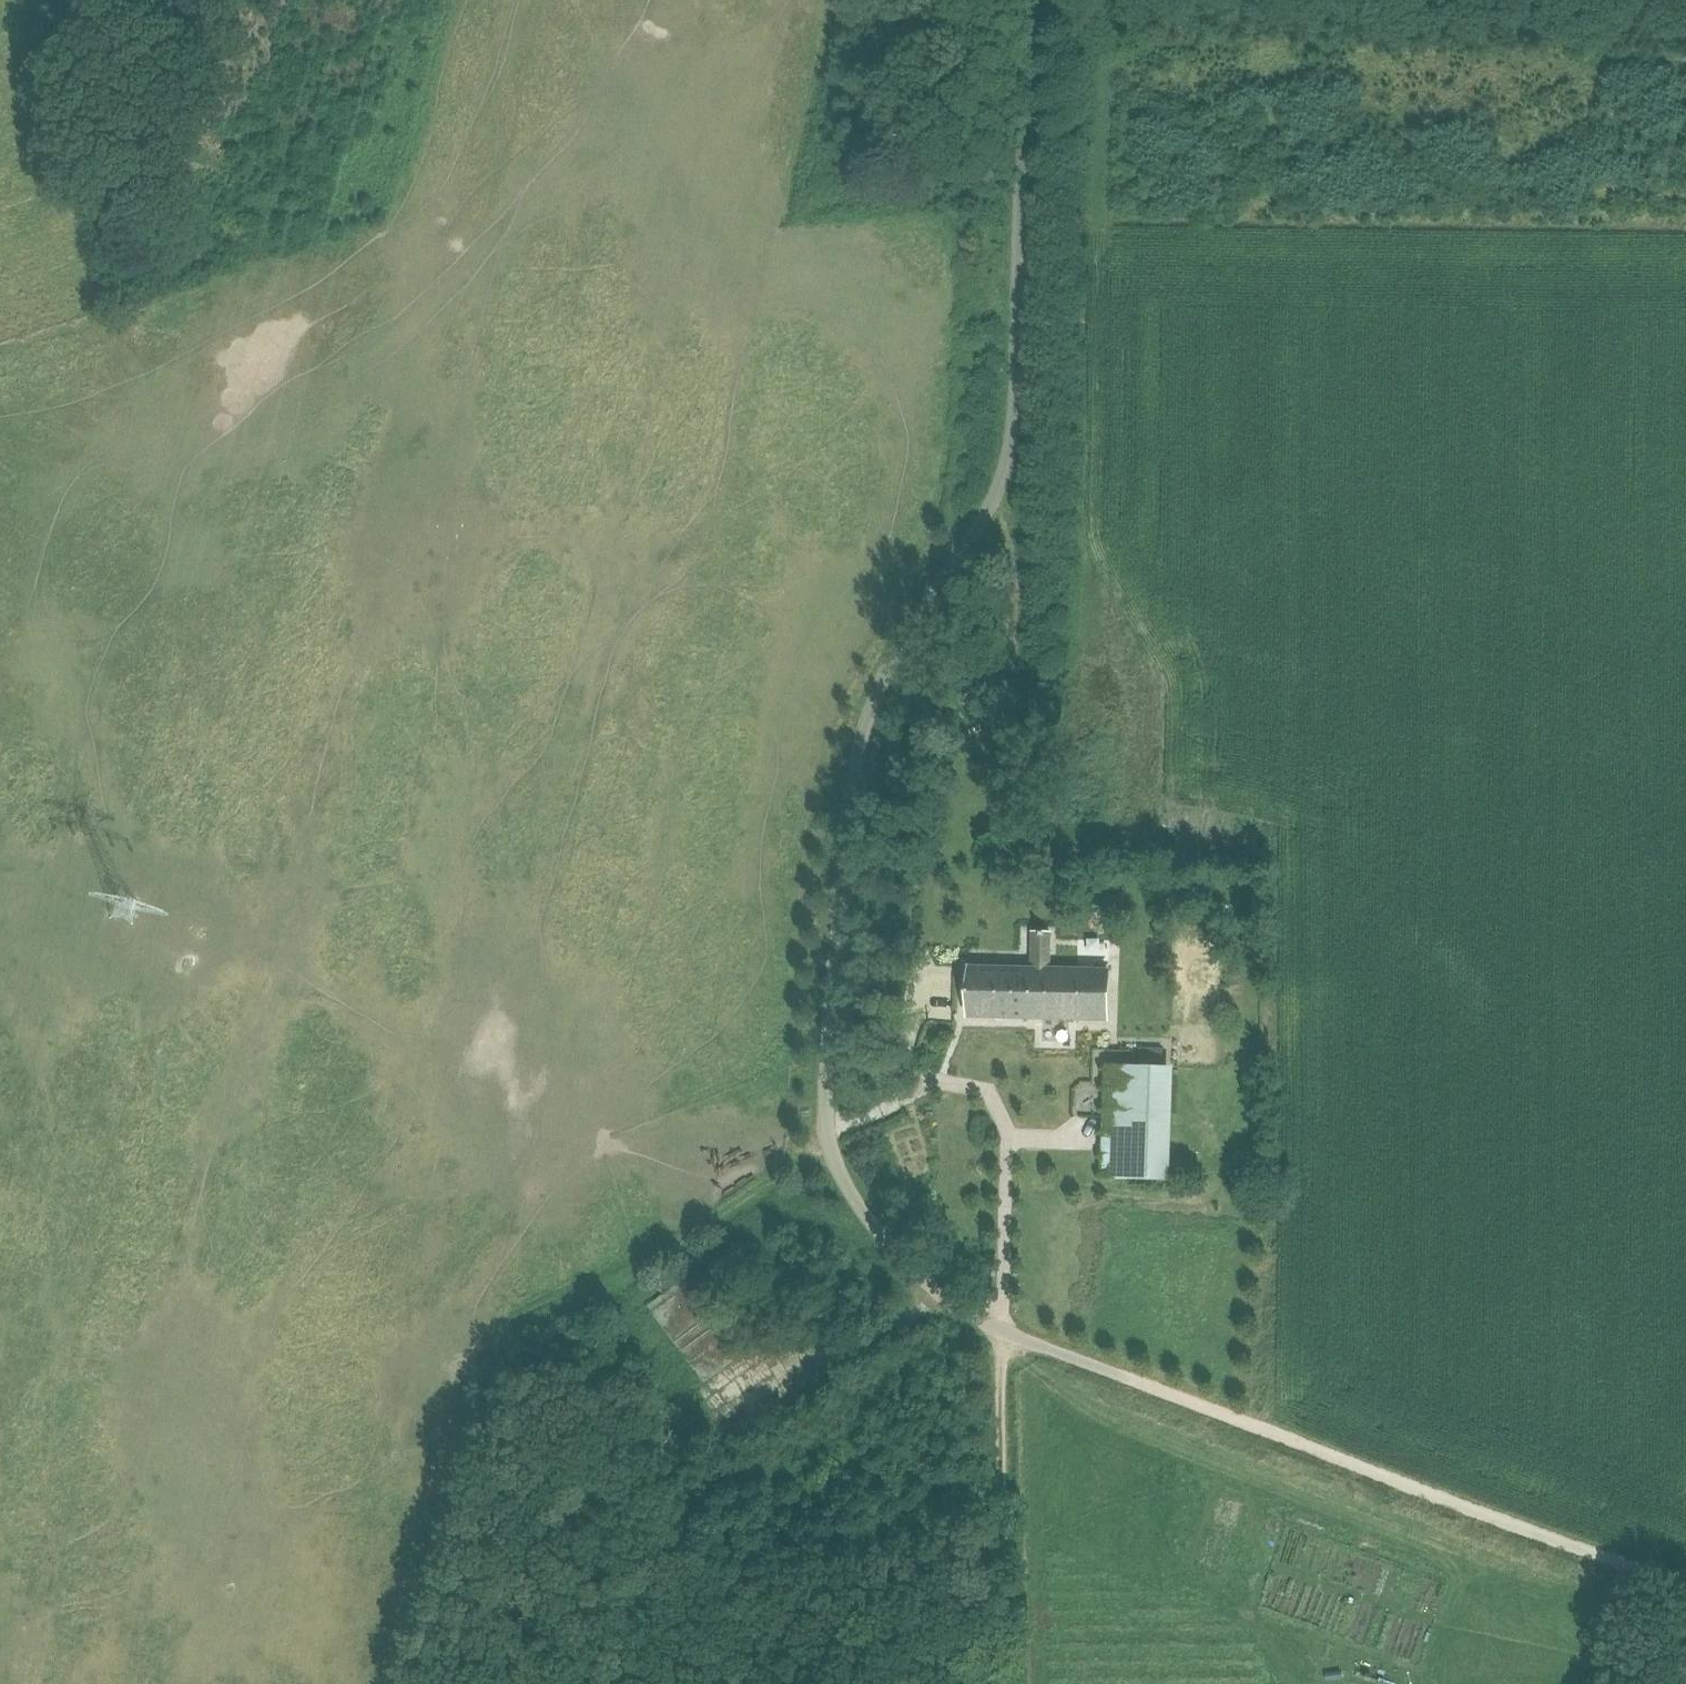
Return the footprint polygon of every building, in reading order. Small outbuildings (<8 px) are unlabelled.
[(1031,931),(1030,968),(970,966),(969,1017),(1107,1021),(1109,974),(1057,972),(1051,972),(1051,931),(1031,931)] [(1164,1067),(1105,1065),(1103,1109),(1163,1111),(1164,1067)] [(680,1284),(648,1307),(703,1381),(735,1357),(680,1284)]
